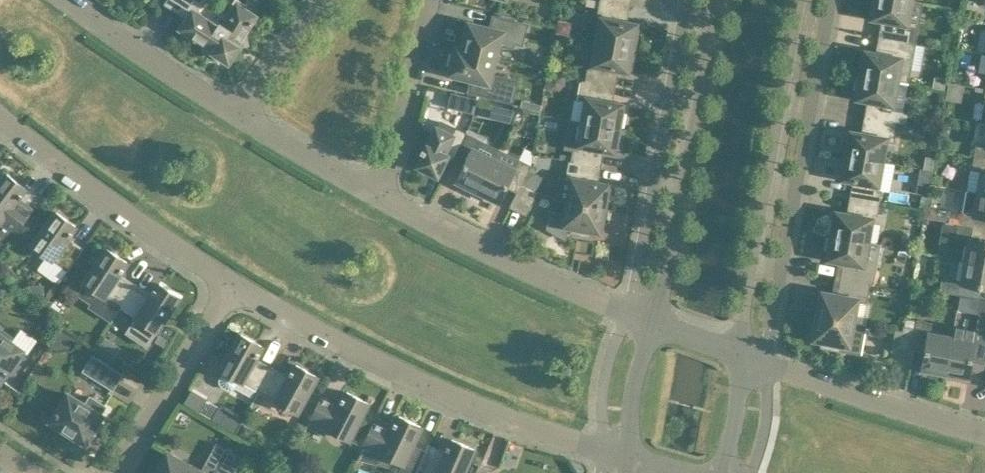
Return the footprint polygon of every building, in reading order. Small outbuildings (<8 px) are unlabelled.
[(237,5),(224,25),(221,23),(219,26),(195,11),(202,0),(170,0),(168,2),(189,16),(181,28),(202,41),(205,53),(214,51),(222,56),(229,60),(238,46),(248,44),(245,31),(250,23),(252,24),(253,21),(252,20),(255,16),(237,5)] [(635,31),(636,24),(623,22),(626,4),(602,0),(600,0),(598,12),(603,13),(598,41),(636,48),(639,32),(635,31)] [(911,0),(909,0),(872,0),(870,9),(874,10),(872,17),(887,20),(884,37),(909,41),(911,29),(906,28),(911,0)] [(508,40),(522,44),(527,24),(494,15),(490,28),(469,23),(468,29),(464,28),(459,47),(459,48),(498,57),(501,44),(506,45),(508,40)] [(906,82),(909,62),(913,42),(909,41),(884,37),(880,54),(866,51),(865,58),(862,58),(859,74),(906,82)] [(633,64),(636,48),(598,41),(593,69),(588,68),(586,80),(611,85),(614,68),(628,70),(629,63),(633,64)] [(495,57),(497,58),(498,57),(459,48),(459,47),(457,47),(456,52),(453,52),(450,66),(452,67),(450,73),(472,78),(469,91),(512,102),(517,80),(491,74),(495,57)] [(901,110),(906,82),(859,74),(856,90),(859,90),(858,97),(872,100),(869,117),(897,122),(906,124),(909,112),(901,110)] [(624,112),(621,111),(622,104),(608,102),(611,85),(586,80),(582,79),(578,99),(587,100),(583,121),(621,128),(624,112)] [(962,107),(974,109),(978,85),(949,81),(944,114),(960,117),(962,107)] [(473,113),(477,98),(452,92),(448,107),(473,113)] [(861,133),(852,132),(850,138),(847,138),(844,154),(882,161),(933,170),(935,154),(901,148),(905,123),(897,122),(869,117),(866,134),(861,133)] [(618,144),(621,128),(583,121),(583,122),(570,119),(565,146),(573,148),(571,160),(597,165),(600,148),(614,150),(615,143),(618,144)] [(446,157),(453,160),(454,156),(466,133),(455,128),(452,135),(437,127),(426,149),(423,147),(421,151),(424,152),(418,164),(422,166),(421,169),(432,175),(434,172),(438,174),(446,157)] [(466,133),(454,156),(466,162),(457,180),(464,183),(462,186),(477,193),(494,159),(499,149),(466,133)] [(977,143),(974,156),(984,158),(984,144),(977,143)] [(877,189),(882,161),(844,154),(841,170),(845,171),(843,178),(857,180),(854,197),(880,202),(882,190),(877,189)] [(974,156),(972,169),(982,171),(978,192),(984,193),(984,158),(974,156)] [(508,183),(519,188),(520,188),(522,183),(531,165),(520,159),(515,169),(494,159),(477,193),(492,201),(493,198),(499,201),(508,183)] [(561,176),(557,199),(569,201),(607,208),(610,192),(606,191),(607,185),(594,182),(597,165),(571,160),(569,160),(566,177),(561,176)] [(33,210),(32,210),(31,211),(16,200),(19,196),(20,197),(23,194),(22,193),(26,188),(7,173),(0,182),(0,250),(2,252),(33,210)] [(538,191),(522,183),(520,188),(519,188),(510,206),(526,214),(538,191)] [(978,192),(968,190),(962,224),(984,228),(984,193),(978,192)] [(868,241),(873,213),(878,214),(880,202),(854,197),(851,214),(837,212),(836,219),(833,218),(830,234),(868,241)] [(604,224),(607,208),(569,201),(567,213),(551,210),(547,228),(565,238),(568,225),(573,226),(571,232),(590,236),(591,229),(599,231),(600,224),(604,224)] [(68,270),(84,248),(83,247),(82,249),(67,238),(69,234),(71,235),(73,232),(72,231),(76,225),(56,211),(32,245),(68,270)] [(984,241),(984,237),(984,228),(962,224),(957,224),(951,257),(966,260),(984,263),(984,241)] [(863,269),(868,241),(830,234),(827,250),(830,251),(829,258),(843,261),(840,278),(871,283),(874,284),(876,272),(863,269)] [(122,305),(135,285),(118,274),(121,270),(122,271),(124,268),(123,267),(127,261),(107,248),(84,283),(99,293),(92,304),(90,306),(112,320),(122,305)] [(966,260),(962,281),(952,279),(952,281),(951,287),(950,292),(974,297),(976,285),(984,286),(984,263),(966,260)] [(853,321),(857,301),(867,303),(871,283),(840,278),(837,295),(823,292),(821,299),(818,298),(815,315),(853,321)] [(147,345),(179,296),(159,283),(156,289),(155,288),(152,291),(153,292),(151,296),(135,285),(122,305),(136,314),(134,317),(125,331),(147,345)] [(864,324),(853,322),(853,321),(815,315),(812,331),(816,331),(814,338),(822,340),(821,346),(840,350),(859,353),(861,344),(864,324)] [(945,375),(952,337),(930,333),(931,322),(906,318),(904,326),(917,328),(914,345),(926,348),(923,367),(930,369),(929,372),(945,375)] [(917,328),(904,326),(904,331),(896,329),(892,350),(912,354),(914,345),(917,328)] [(977,330),(954,326),(952,337),(945,375),(961,378),(962,375),(969,376),(972,356),(984,358),(984,328),(977,326),(977,330)] [(23,350),(9,340),(10,338),(0,330),(0,380),(1,381),(23,350)] [(262,345),(241,334),(221,370),(224,372),(220,379),(220,382),(222,385),(229,389),(232,389),(235,387),(239,380),(259,391),(272,368),(255,359),(257,355),(258,355),(260,352),(259,351),(262,345)] [(121,374),(105,363),(92,355),(83,369),(113,388),(121,374)] [(288,378),(272,368),(259,391),(297,412),(317,375),(296,364),(293,370),(292,369),(290,373),(291,373),(288,378)] [(324,395),(323,394),(311,419),(349,439),(368,402),(347,391),(344,397),(342,397),(341,400),(342,401),(340,405),(323,396),(324,395)] [(105,406),(90,397),(86,404),(68,393),(51,421),(56,423),(57,427),(63,432),(67,431),(85,442),(102,415),(100,413),(105,406)] [(412,444),(421,426),(399,415),(396,422),(395,421),(393,425),(394,425),(392,429),(376,421),(377,420),(376,419),(364,444),(365,445),(358,459),(389,466),(393,458),(417,470),(417,469),(425,451),(412,444)] [(474,448),(452,438),(449,445),(448,444),(446,448),(447,449),(445,453),(428,446),(429,444),(428,443),(425,451),(417,469),(426,472),(463,472),(466,466),(474,448)] [(242,458),(226,449),(215,469),(206,464),(202,472),(168,453),(162,465),(157,464),(152,466),(150,471),(150,472),(234,472),(242,458)]
